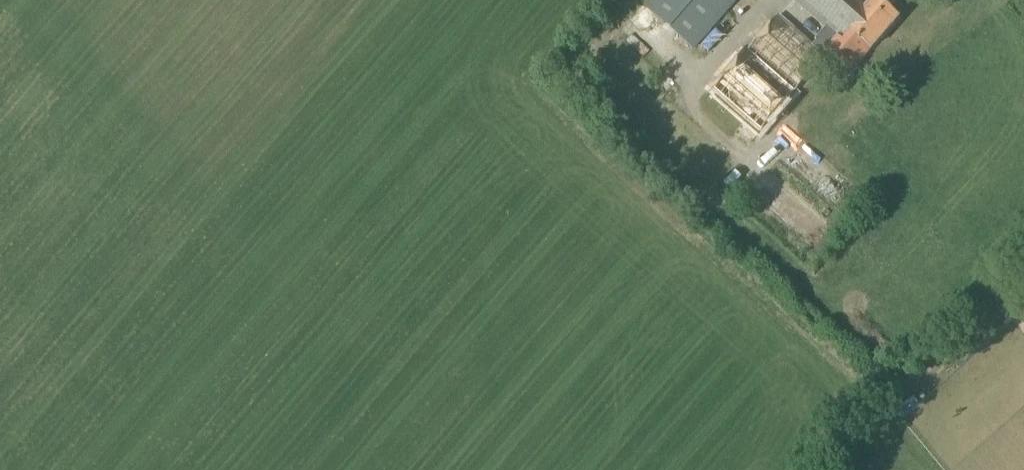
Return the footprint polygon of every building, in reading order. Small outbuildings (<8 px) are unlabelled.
[(644,8),(694,51),(739,0),(651,0),(644,8)] [(827,57),(828,55),(850,74),(871,50),(898,19),(877,0),(793,0),(792,1),(806,14),(824,30),(812,44),(827,57)] [(827,57),(812,44),(795,29),(779,15),(713,90),(746,119),(732,135),(747,148),(827,57)]
